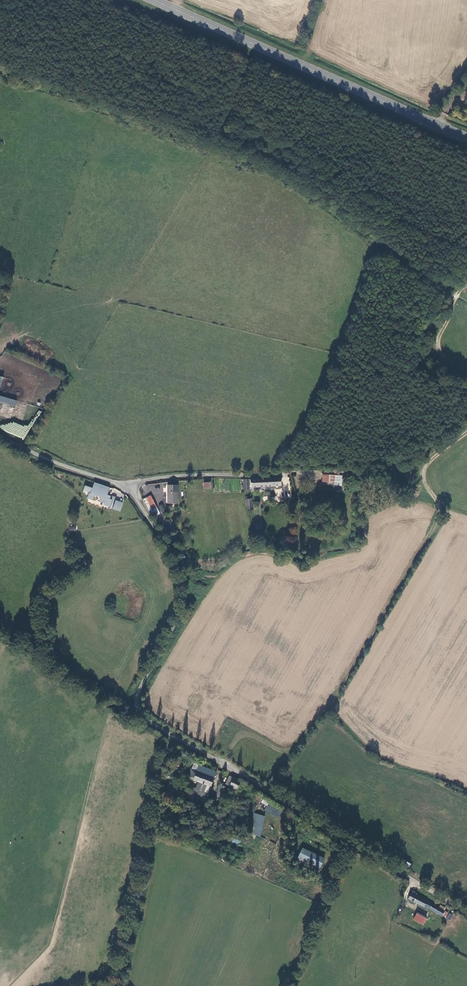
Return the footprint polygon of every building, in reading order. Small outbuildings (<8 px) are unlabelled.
[(14,407),(16,401),(0,396),(0,403),(14,407)] [(342,475),(323,475),(322,485),(341,485),(342,475)] [(280,478),(250,480),(250,488),(280,487),(280,478)] [(110,498),(109,496),(107,495),(110,488),(94,483),(92,489),(85,486),(84,491),(88,493),(88,494),(89,494),(88,499),(93,501),(94,496),(101,498),(99,502),(104,504),(104,505),(110,507),(112,500),(110,499),(110,498)] [(167,504),(178,504),(178,485),(167,485),(167,504)] [(150,497),(144,500),(153,516),(155,515),(156,517),(160,514),(150,497)] [(123,504),(116,501),(113,509),(120,511),(123,504)] [(210,787),(217,771),(199,764),(196,770),(191,768),(187,778),(199,783),(196,789),(204,793),(207,786),(210,787)] [(163,784),(172,787),(174,781),(171,779),(173,773),(168,771),(163,784)] [(241,782),(230,776),(225,784),(236,790),(241,782)] [(267,801),(255,793),(252,798),(264,805),(267,801)] [(264,810),(277,817),(282,809),(269,802),(264,810)] [(265,816),(253,813),(247,833),(260,836),(263,827),(262,827),(265,816)] [(233,838),(230,847),(239,850),(242,841),(233,838)] [(325,858),(302,848),(296,862),(308,868),(310,865),(319,869),(325,858)] [(424,906),(442,916),(445,911),(417,895),(418,893),(413,890),(408,899),(423,907),(424,906)] [(423,924),(426,919),(416,913),(413,919),(423,924)]
